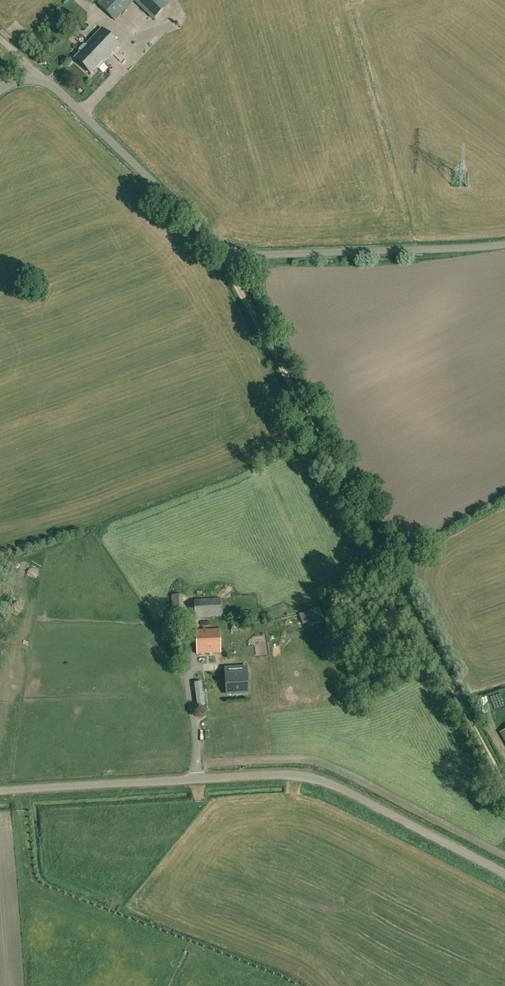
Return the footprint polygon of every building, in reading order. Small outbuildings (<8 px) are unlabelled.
[(134,0),(101,0),(98,3),(115,20),(134,0)] [(154,18),(168,4),(164,0),(135,0),(154,18)] [(75,57),(91,73),(102,61),(103,62),(120,45),(102,28),(90,40),(84,34),(77,40),(84,44),(79,49),(79,51),(80,52),(75,57)] [(173,625),(184,625),(184,613),(182,594),(171,595),(173,613),(173,625)] [(195,618),(222,616),(220,598),(194,600),(195,618)] [(318,606),(298,614),(303,624),(323,616),(318,606)] [(196,654),(221,653),(220,629),(195,630),(196,654)] [(226,693),(227,693),(228,695),(232,695),(234,693),(248,692),(247,676),(244,676),(244,669),(248,669),(248,661),(233,662),(233,669),(236,669),(237,676),(225,677),(226,693)]
